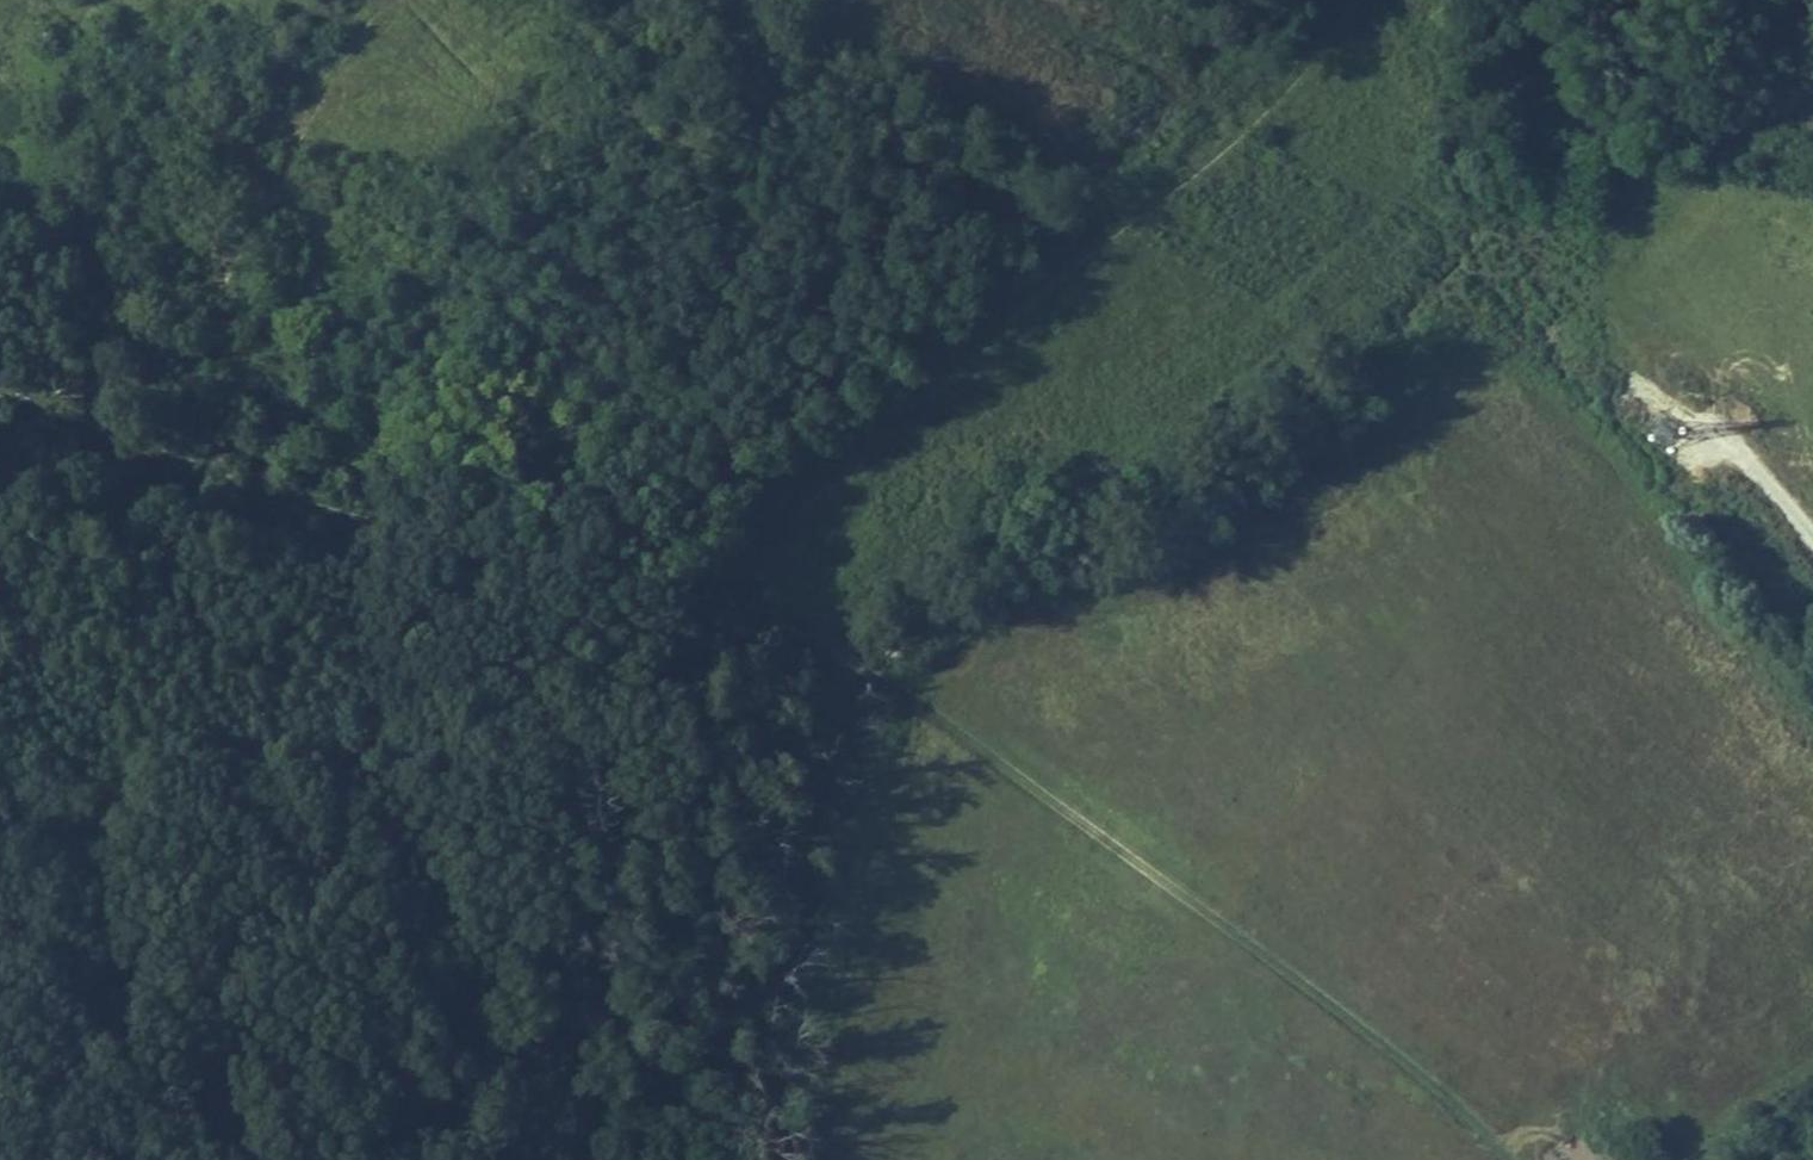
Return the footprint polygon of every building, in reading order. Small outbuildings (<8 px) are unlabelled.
[(1741,1151),(1734,1157),(1733,1159),(1753,1159),(1741,1151)]
